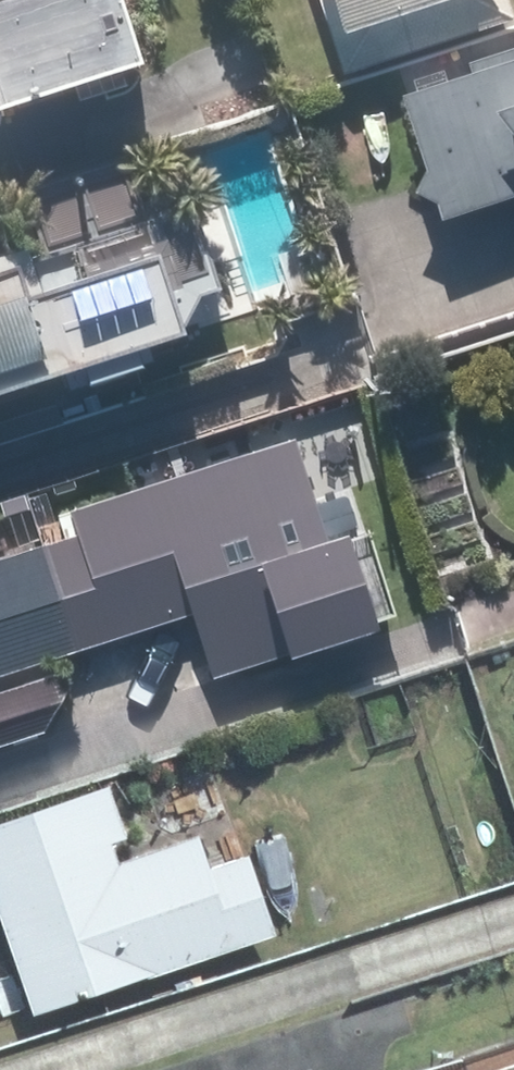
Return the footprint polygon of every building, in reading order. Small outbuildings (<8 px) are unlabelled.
[(96,0),(0,0),(0,90),(112,54),(96,0)] [(338,71),(506,16),(501,0),(315,0),(338,71)] [(392,101),(430,216),(513,187),(513,60),(392,101)] [(135,247),(0,292),(0,379),(64,357),(70,377),(125,360),(118,339),(161,325),(135,247)] [(39,545),(72,646),(323,566),(283,440),(63,510),(70,535),(39,545)] [(39,545),(38,545),(0,558),(0,669),(72,646),(39,545)] [(0,690),(0,741),(38,729),(62,683),(59,671),(0,690)] [(0,817),(0,946),(21,1009),(263,929),(237,851),(196,865),(185,832),(107,858),(100,838),(115,833),(99,784),(0,817)] [(503,1059),(470,1069),(507,1069),(503,1059)]
